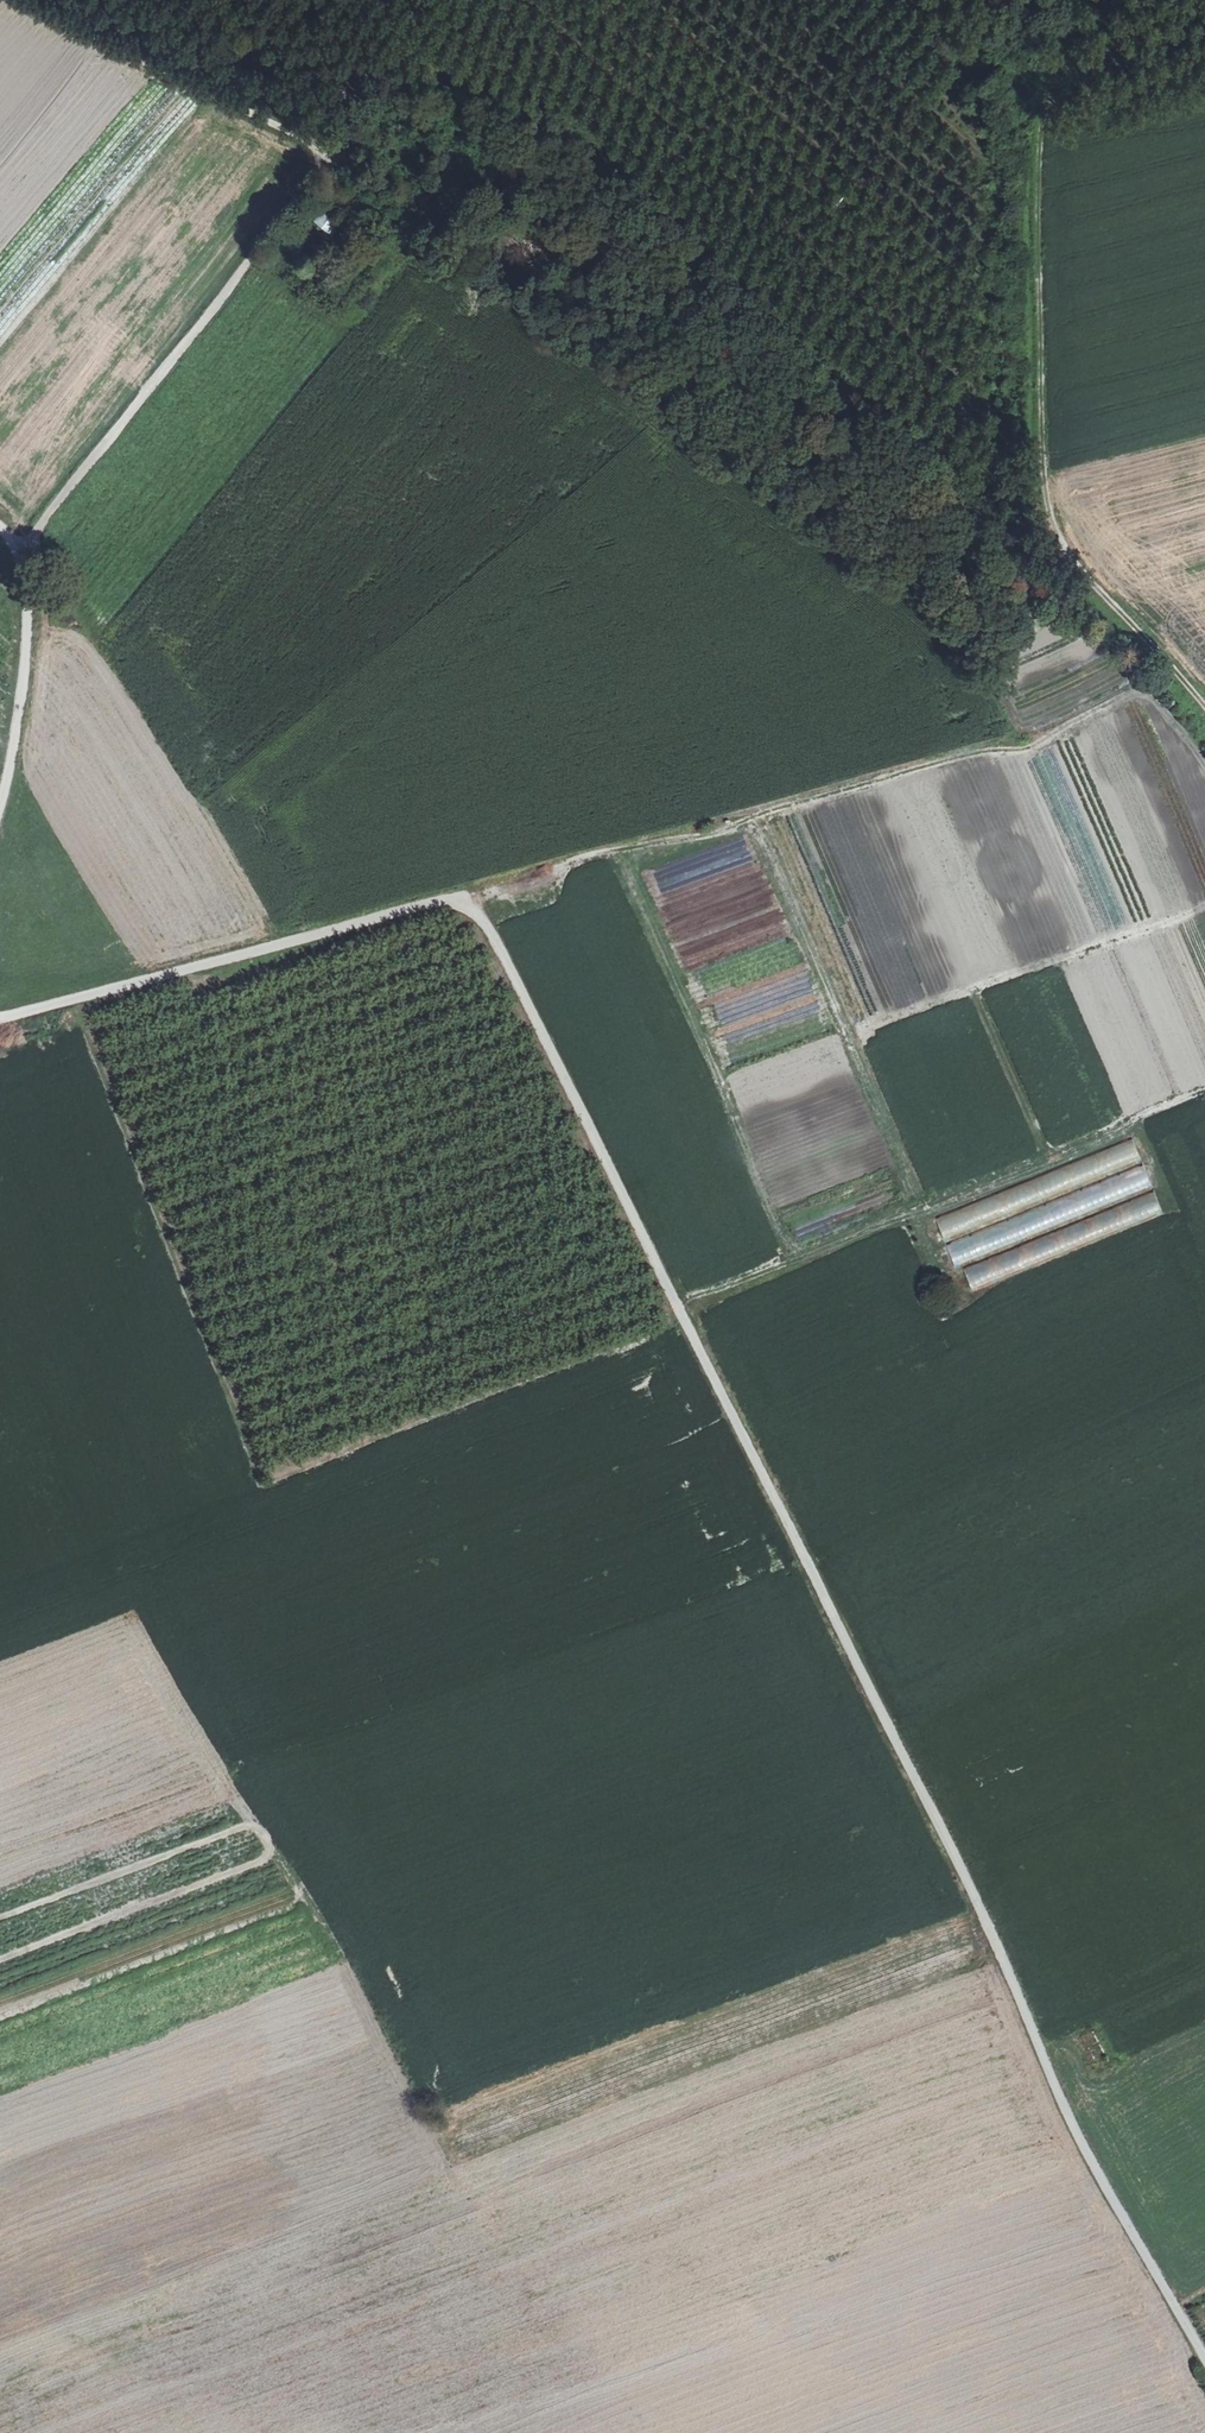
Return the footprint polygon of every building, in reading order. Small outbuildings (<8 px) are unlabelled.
[(1130,1135),(932,1218),(942,1242),(1140,1159),(1130,1135)] [(1143,1164),(946,1247),(955,1268),(1152,1185),(1143,1164)] [(1153,1191),(962,1271),(970,1291),(1162,1211),(1153,1191)]
